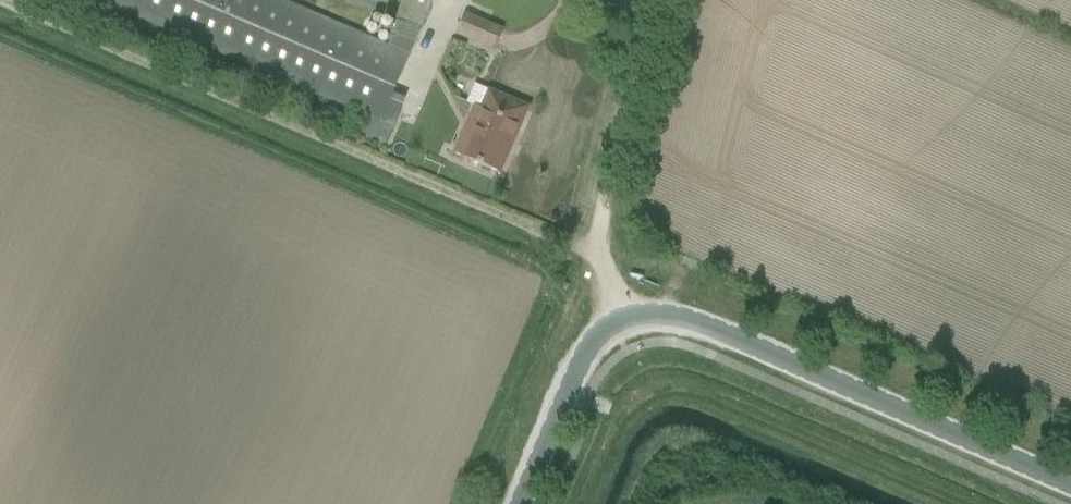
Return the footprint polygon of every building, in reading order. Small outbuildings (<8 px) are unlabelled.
[(278,0),(97,0),(369,117),(380,122),(409,56),(278,0)] [(420,31),(433,0),(347,0),(420,31)] [(455,34),(492,51),(502,31),(464,14),(455,34)] [(500,174),(528,108),(508,99),(489,90),(474,84),(466,103),(473,106),(466,122),(474,125),(460,157),(468,160),(465,165),(476,170),(479,165),(500,174)] [(369,117),(362,134),(386,144),(393,128),(380,122),(369,117)]
